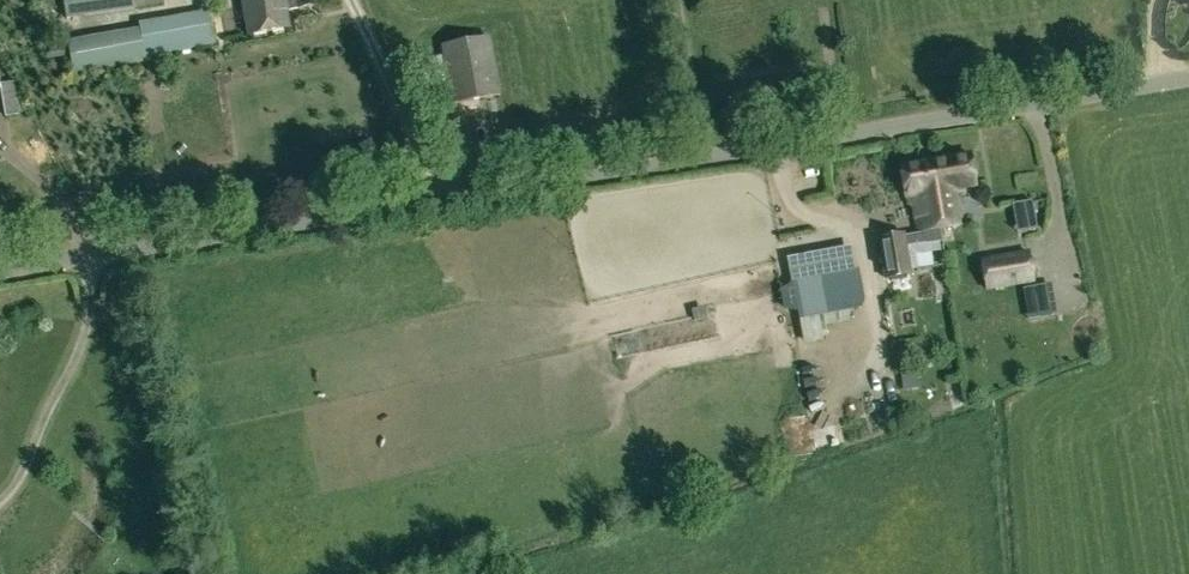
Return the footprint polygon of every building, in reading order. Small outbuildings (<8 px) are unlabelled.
[(65,16),(163,4),(163,0),(63,0),(65,16)] [(248,35),(289,28),(286,11),(318,5),(317,0),(242,0),(248,35)] [(87,28),(106,24),(103,11),(84,16),(87,28)] [(166,24),(69,41),(75,76),(145,63),(144,57),(154,55),(159,83),(170,81),(168,65),(218,57),(211,19),(166,26),(166,24)] [(491,36),(441,45),(452,105),(502,96),(491,36)] [(20,99),(17,81),(0,84),(0,86),(5,117),(23,114),(20,99)] [(949,160),(922,163),(924,184),(930,184),(933,210),(938,209),(940,227),(952,226),(948,191),(952,190),(949,160)] [(904,198),(912,197),(916,230),(940,227),(938,209),(933,210),(930,184),(924,184),(922,163),(901,165),(904,198)] [(853,246),(787,259),(799,320),(862,308),(854,270),(857,269),(853,246)] [(985,292),(1035,284),(1029,250),(980,258),(985,292)] [(813,372),(799,374),(803,397),(817,394),(813,372)]
